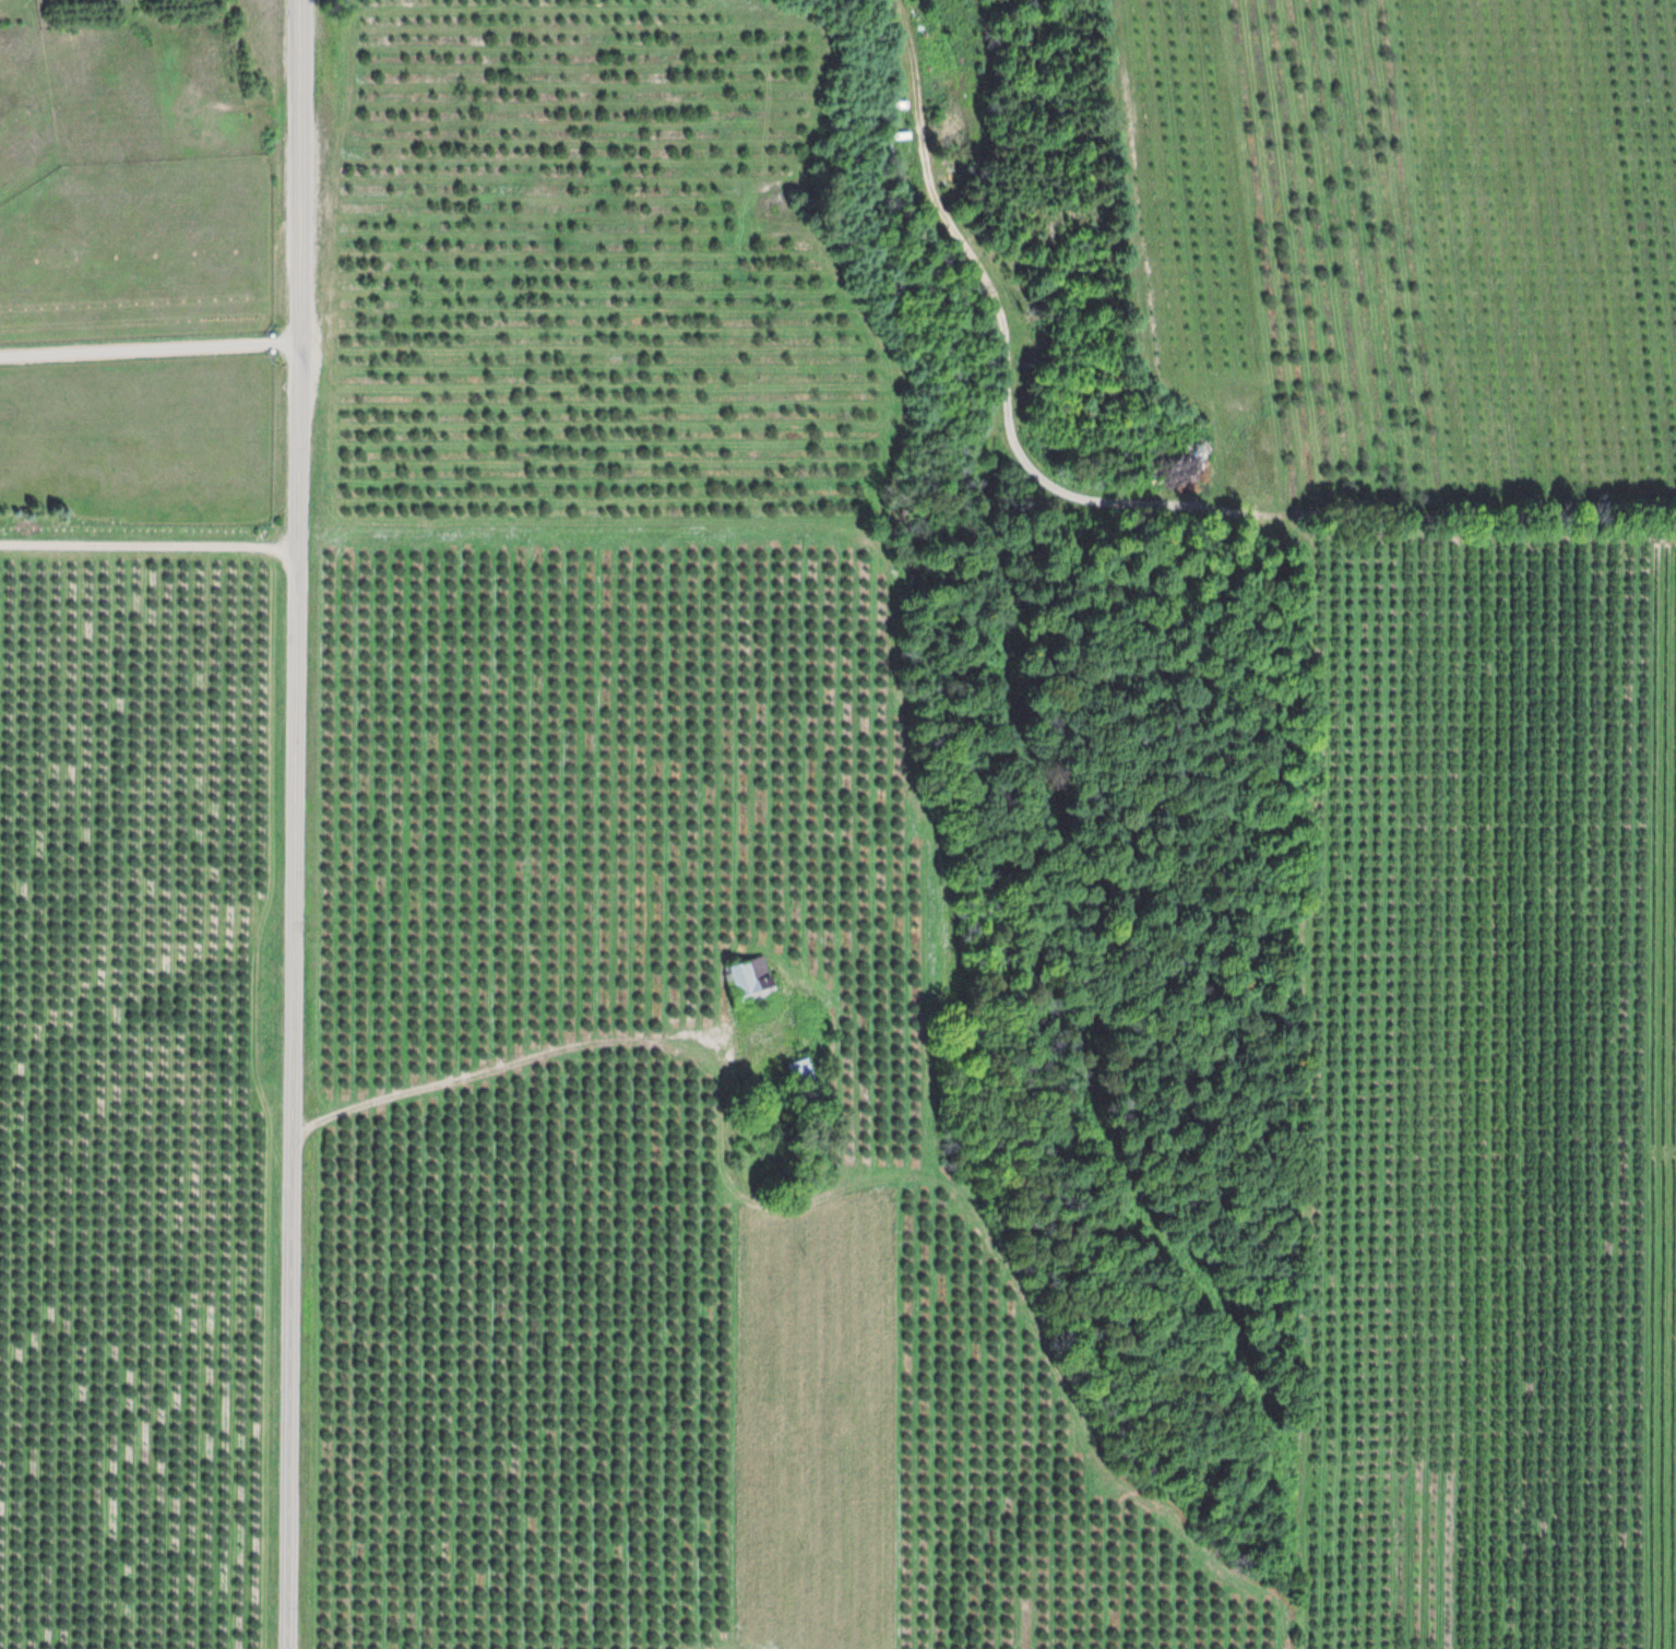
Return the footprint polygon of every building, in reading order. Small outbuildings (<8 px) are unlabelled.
[(716,968),(726,1009),(770,998),(760,957),(716,968)] [(783,1064),(790,1091),(810,1085),(803,1059),(783,1064)]
